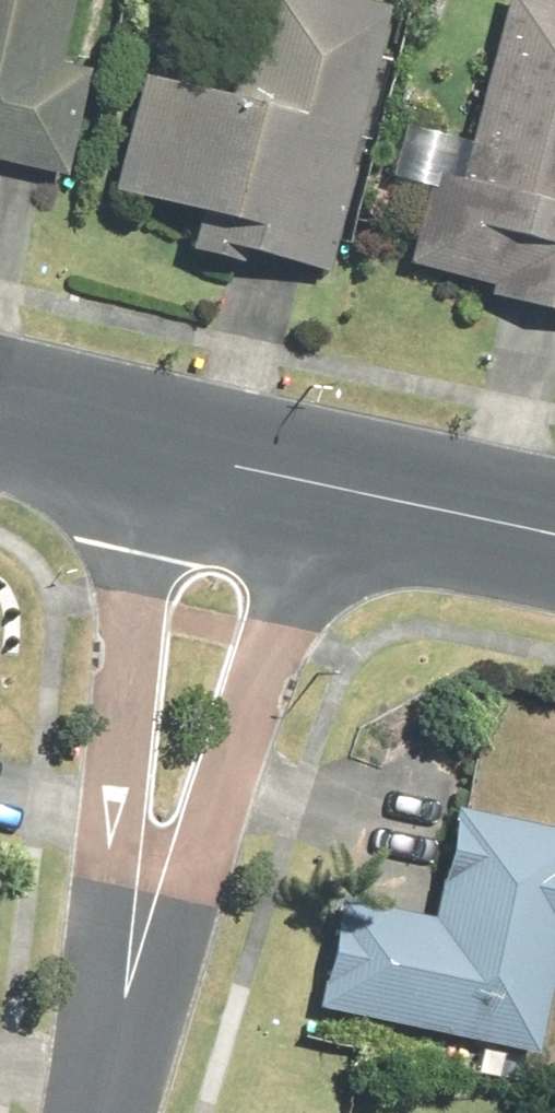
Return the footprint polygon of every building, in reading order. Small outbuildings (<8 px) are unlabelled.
[(69,177),(88,73),(60,67),(72,0),(0,0),(0,164),(69,177)] [(387,8),(349,0),(253,0),(232,99),(137,78),(110,203),(199,222),(191,257),(248,270),(251,259),(329,276),(387,8)] [(541,0),(506,0),(459,179),(431,171),(407,263),(491,285),(489,293),(554,310),(554,4),(541,0)] [(537,1052),(554,964),(554,830),(457,810),(435,916),(340,896),(317,1007),(537,1052)]
